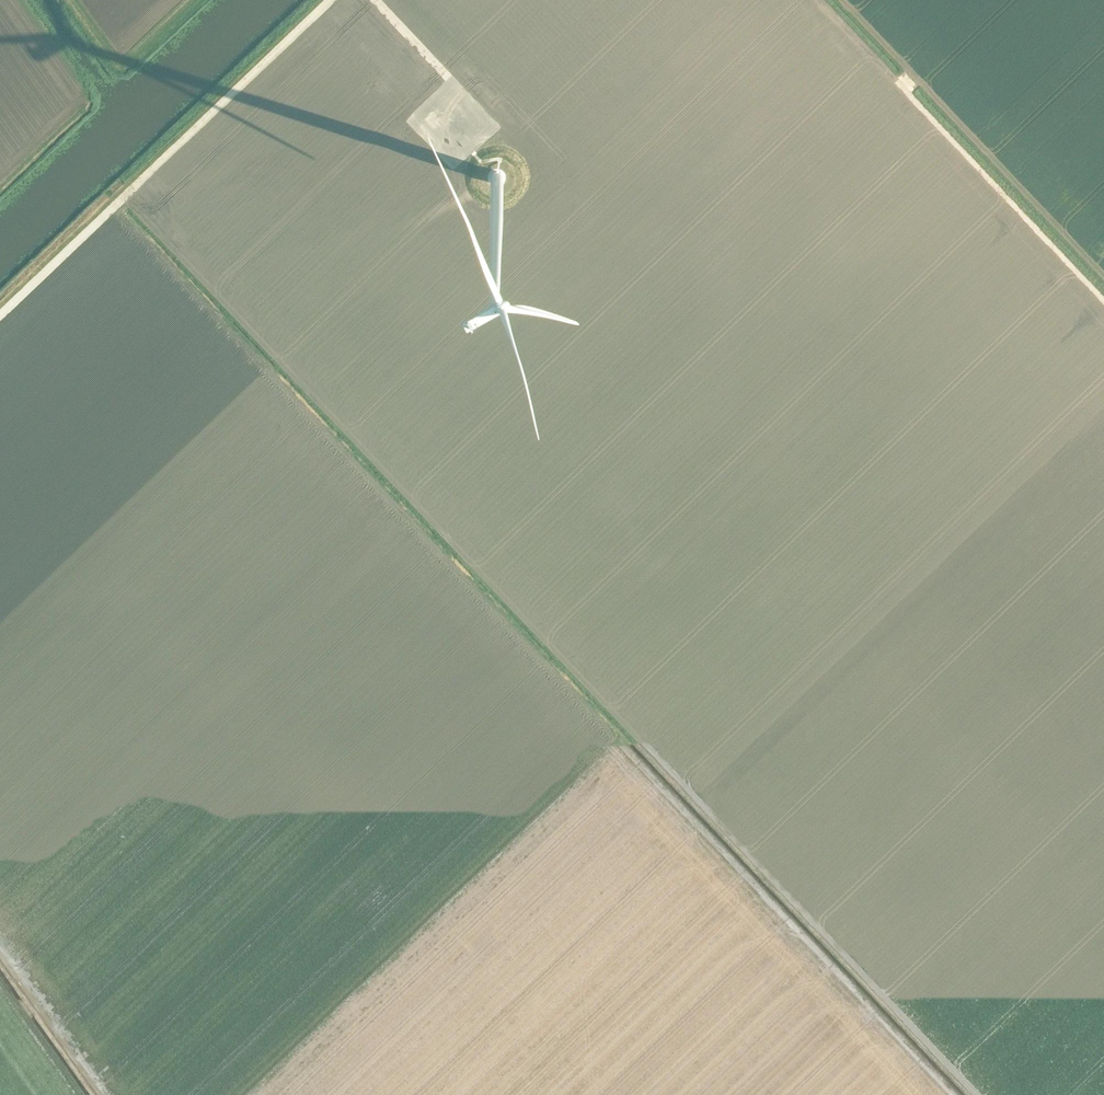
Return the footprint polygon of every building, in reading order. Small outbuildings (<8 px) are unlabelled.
[(490,177),(490,178),(490,179),(490,180),(491,181),(492,182),(493,183),(494,183),(495,184),(496,184),(497,184),(498,184),(499,184),(500,183),(501,182),(502,181),(503,180),(503,179),(503,178),(503,177),(503,176),(502,175),(502,174),(501,173),(500,172),(499,171),(498,171),(497,171),(496,171),(495,171),(494,172),(493,172),(492,173),(491,174),(491,175),(490,176),(490,177)]
